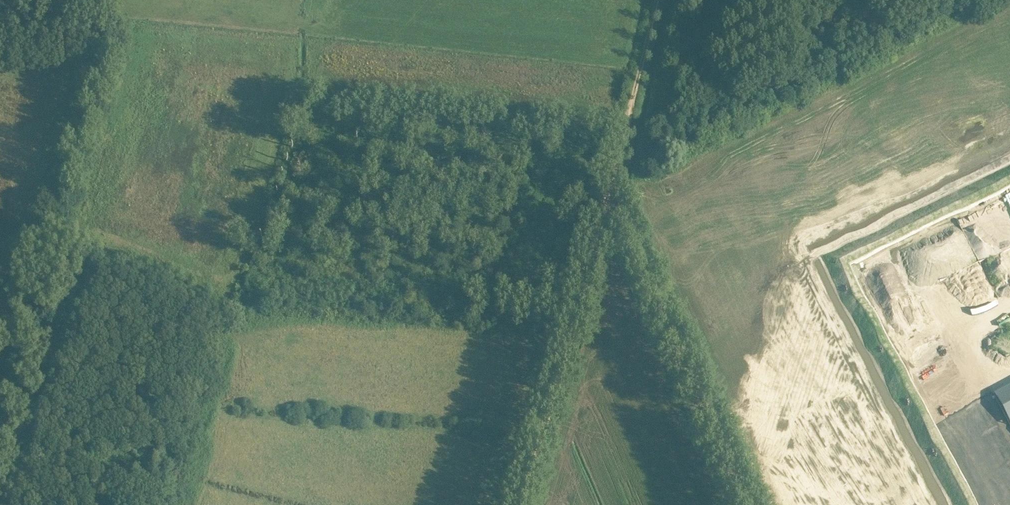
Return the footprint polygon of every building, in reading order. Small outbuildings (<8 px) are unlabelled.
[(1009,378),(1009,374),(992,377),(994,389),(1006,387),(1004,379),(1009,378)] [(994,394),(1009,423),(1009,386),(994,394)]
